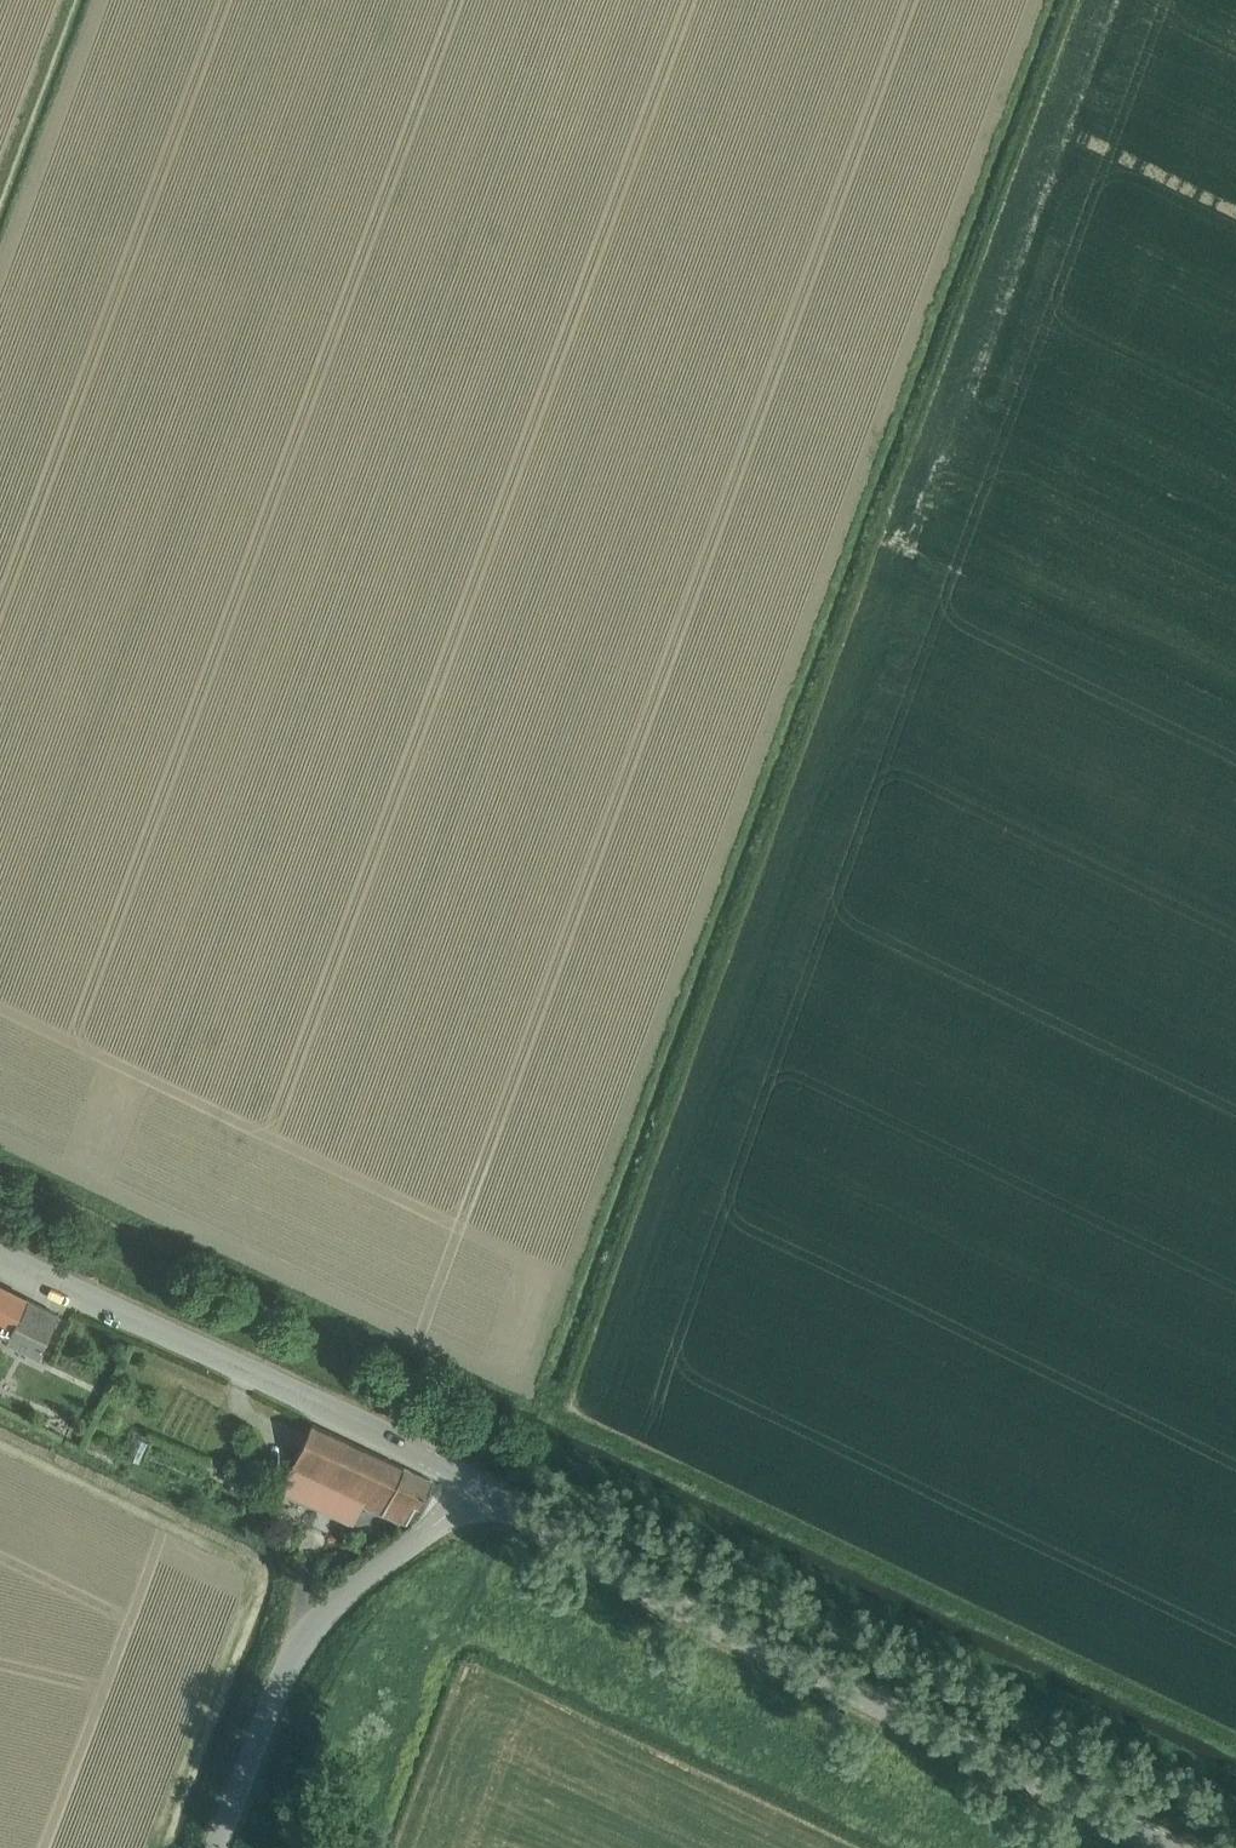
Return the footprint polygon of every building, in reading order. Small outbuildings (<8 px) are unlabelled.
[(60,1314),(0,1284),(0,1336),(38,1356),(60,1314)] [(298,1453),(282,1488),(354,1522),(363,1504),(406,1524),(416,1505),(420,1507),(432,1480),(313,1423),(307,1435),(298,1453)]
